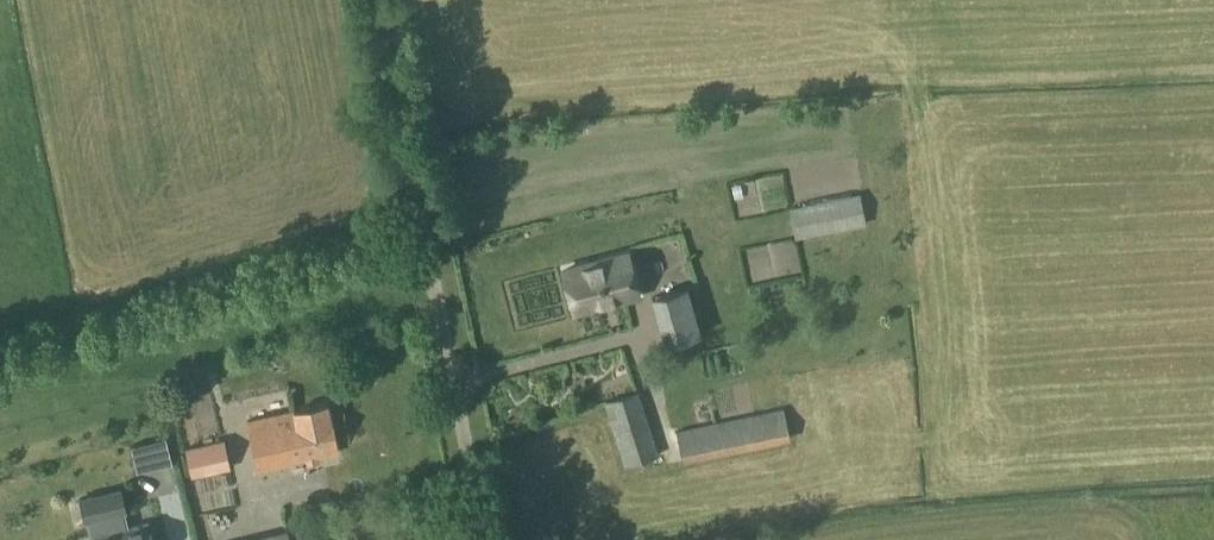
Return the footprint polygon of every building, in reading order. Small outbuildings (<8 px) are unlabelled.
[(866,223),(860,193),(789,207),(794,239),(866,223)] [(737,243),(742,275),(792,267),(787,235),(737,243)] [(561,270),(573,312),(637,294),(626,252),(561,270)] [(700,333),(687,286),(651,297),(663,344),(700,333)] [(658,456),(639,391),(604,402),(624,466),(658,456)] [(338,452),(327,402),(246,420),(257,470),(338,452)] [(790,440),(782,407),(676,430),(683,462),(790,440)] [(229,467),(223,439),(186,448),(192,475),(229,467)] [(148,468),(142,442),(131,445),(137,470),(148,468)] [(183,491),(185,507),(227,502),(226,486),(183,491)] [(148,522),(127,527),(124,511),(126,511),(120,488),(79,497),(85,520),(86,520),(90,536),(89,536),(90,539),(153,539),(148,522)] [(218,539),(283,539),(279,524),(218,539)]
